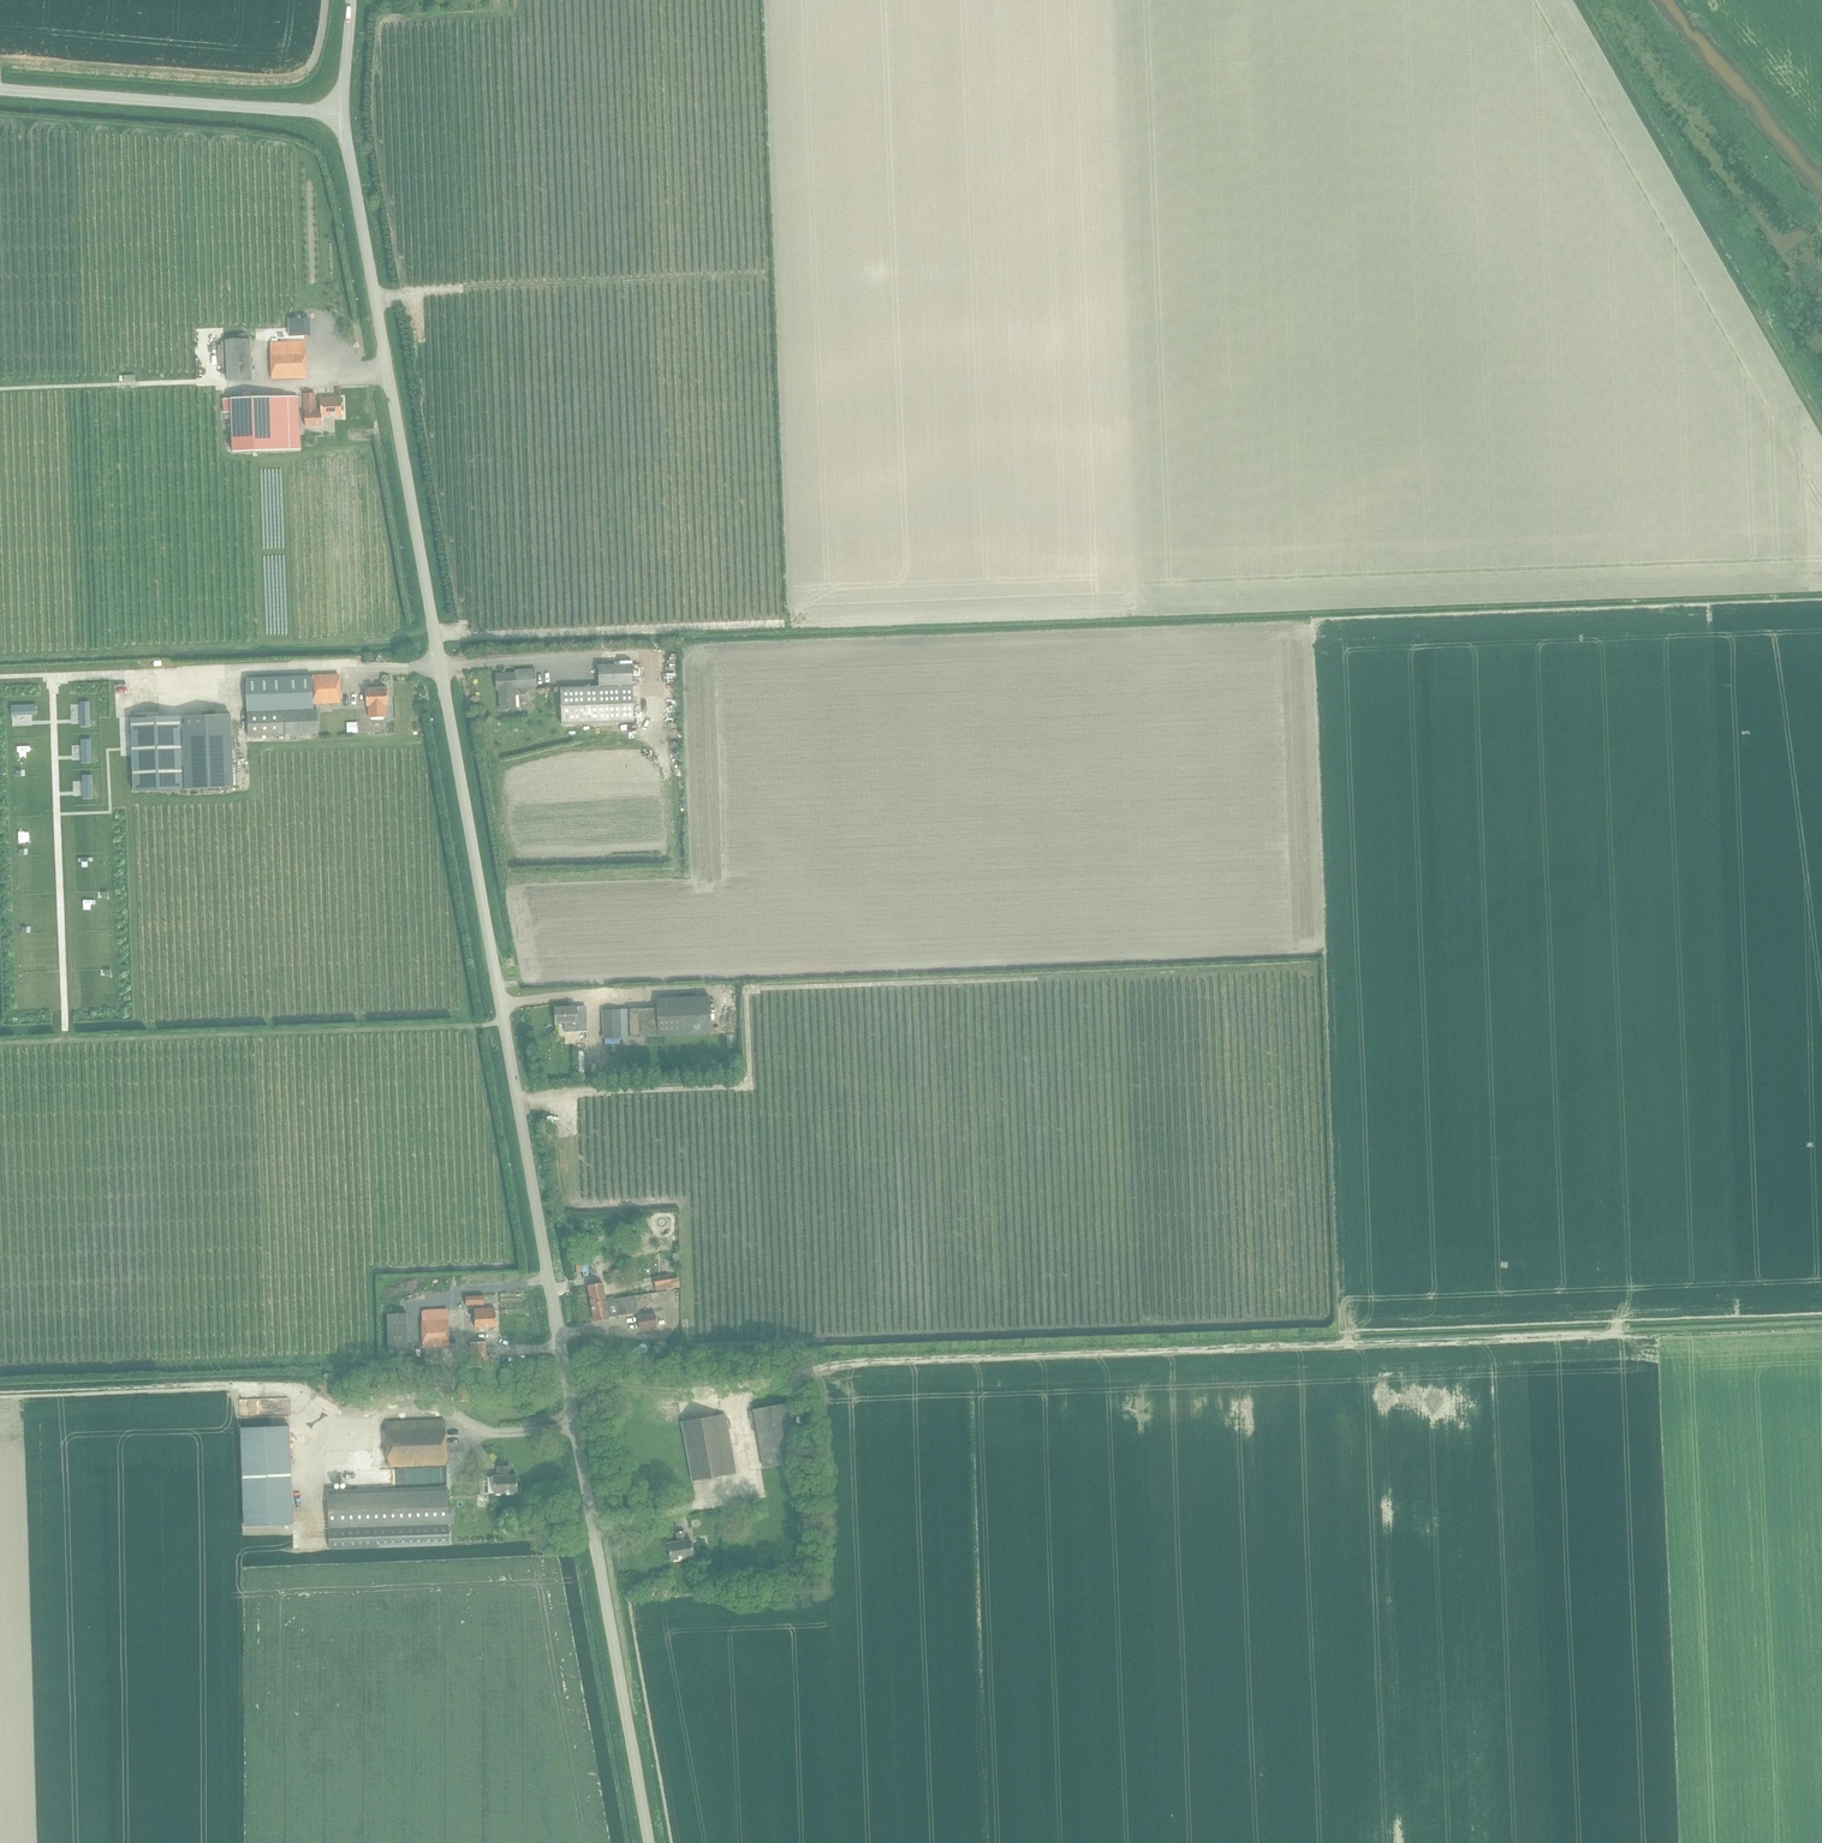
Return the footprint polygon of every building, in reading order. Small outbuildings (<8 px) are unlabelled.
[(304,319),(288,319),(288,337),(305,336),(304,319)] [(240,341),(226,341),(227,380),(251,379),(250,341),(246,341),(245,335),(240,335),(240,341)] [(304,341),(270,342),(270,378),(304,377),(304,341)] [(321,398),(321,410),(316,410),(315,393),(305,393),(305,411),(306,425),(322,425),(322,415),(342,415),(342,398),(321,398)] [(224,411),(231,410),(232,450),(299,449),(298,395),(224,396),(224,411)] [(633,722),(631,664),(597,665),(598,687),(559,688),(560,724),(633,722)] [(514,673),(495,674),(496,690),(498,690),(499,710),(515,708),(514,696),(514,695),(524,694),(527,691),(527,687),(536,687),(535,669),(523,669),(514,670),(514,673)] [(338,677),(313,679),(314,704),(339,703),(338,677)] [(313,679),(246,682),(248,736),(316,732),(314,704),(313,679)] [(386,686),(365,687),(366,705),(368,705),(368,717),(385,717),(385,705),(387,705),(386,686)] [(133,791),(176,789),(184,789),(181,716),(172,716),(130,718),(133,791)] [(185,792),(234,790),(231,718),(182,720),(185,792)] [(357,723),(346,723),(347,733),(357,733),(357,723)] [(685,857),(674,857),(674,873),(685,872),(685,857)] [(656,1009),(602,1011),(603,1037),(711,1034),(709,998),(656,1000),(656,1009)] [(582,1007),(554,1009),(554,1024),(563,1024),(563,1033),(585,1032),(584,1007),(582,1007)] [(602,1068),(602,1052),(582,1052),(582,1068),(602,1068)] [(602,1282),(587,1285),(590,1303),(605,1301),(605,1300),(602,1282)] [(621,1290),(613,1292),(614,1299),(622,1298),(621,1290)] [(482,1295),(463,1296),(463,1304),(483,1303),(482,1295)] [(673,1314),(679,1313),(676,1295),(670,1296),(673,1314)] [(605,1301),(590,1303),(593,1321),(608,1319),(608,1316),(637,1312),(635,1296),(622,1298),(614,1299),(605,1300),(605,1301)] [(494,1308),(474,1309),(475,1327),(495,1326),(494,1308)] [(422,1346),(448,1345),(447,1310),(421,1310),(422,1346)] [(386,1347),(407,1346),(406,1313),(385,1314),(386,1347)] [(637,1316),(639,1329),(655,1326),(652,1313),(637,1316)] [(471,1367),(487,1367),(486,1341),(470,1342),(471,1367)] [(457,1386),(457,1401),(467,1401),(467,1386),(457,1386)] [(756,1422),(764,1468),(799,1462),(788,1403),(754,1409),(754,1412),(756,1422)] [(725,1414),(682,1422),(692,1480),(735,1472),(725,1414)] [(444,1421),(385,1423),(387,1467),(445,1465),(444,1421)] [(240,1429),(242,1526),(290,1525),(288,1428),(240,1429)] [(516,1475),(510,1475),(510,1466),(497,1466),(497,1476),(492,1476),(492,1492),(516,1492),(516,1475)] [(446,1487),(327,1490),(328,1547),(447,1545),(446,1487)] [(675,1540),(666,1542),(669,1559),(693,1555),(690,1537),(684,1538),(683,1529),(675,1531),(675,1540)]
